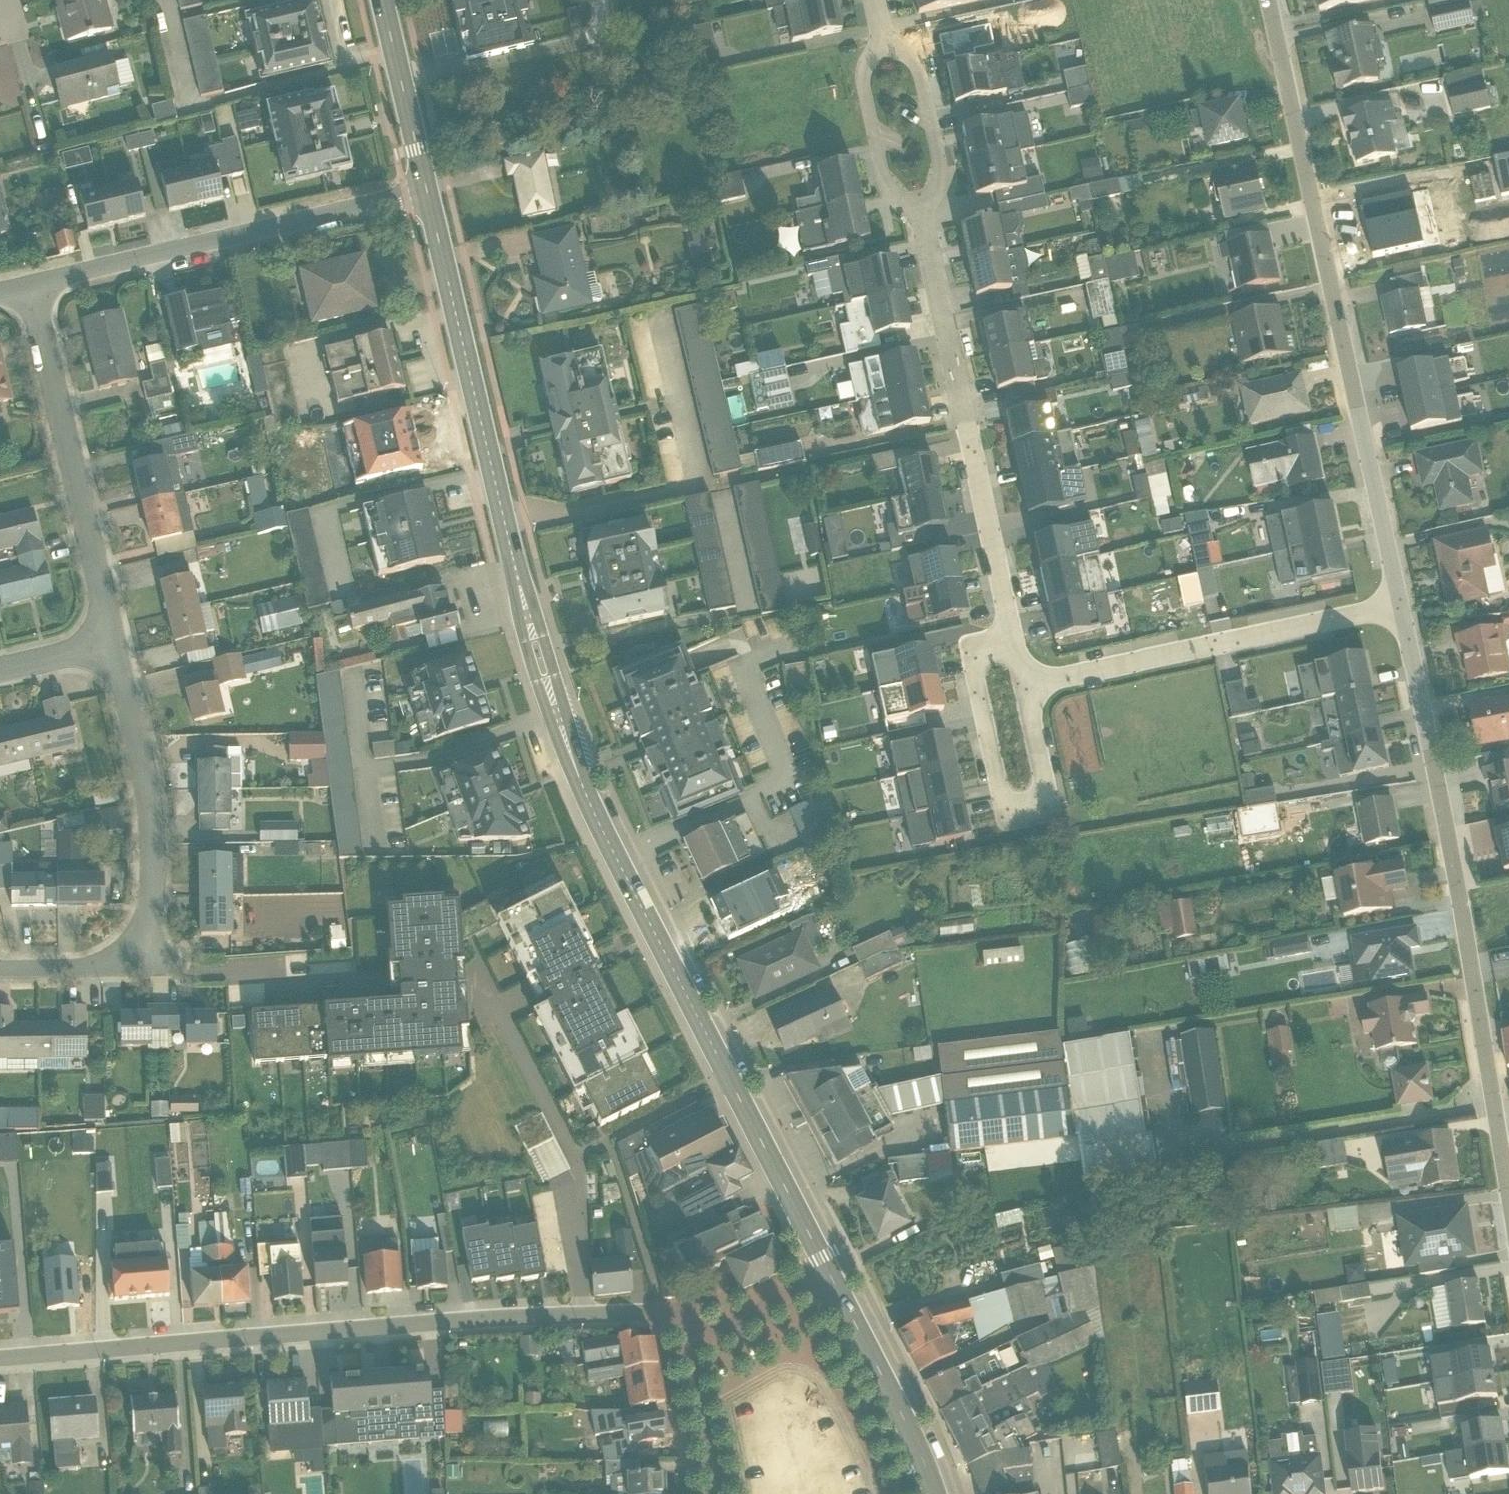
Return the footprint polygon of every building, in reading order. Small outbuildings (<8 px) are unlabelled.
[(116,38),(106,0),(58,0),(70,49),(116,38)] [(532,52),(519,0),(455,0),(450,1),(465,65),(479,62),(480,64),(532,52)] [(775,11),(823,0),(773,0),(775,11)] [(783,43),(830,33),(823,0),(775,11),(783,43)] [(977,4),(976,0),(908,0),(912,19),(977,4)] [(1383,1),(1382,0),(1312,0),(1315,15),(1383,1)] [(1425,32),(1463,24),(1458,0),(1419,0),(1425,32)] [(270,87),(340,71),(324,6),(255,22),(270,87)] [(1337,94),(1383,83),(1371,28),(1324,38),(1337,94)] [(1412,33),(1378,40),(1382,58),(1415,52),(1412,33)] [(67,112),(127,95),(117,59),(57,76),(67,112)] [(944,106),(999,95),(991,60),(937,72),(944,106)] [(1052,109),(1075,107),(1073,72),(1050,73),(1052,109)] [(1443,114),(1482,109),(1477,74),(1437,80),(1443,114)] [(285,189),(351,174),(333,97),(266,113),(285,189)] [(135,109),(141,126),(161,119),(156,102),(135,109)] [(1206,155),(1248,144),(1237,102),(1195,113),(1206,155)] [(1395,126),(1391,105),(1339,115),(1349,167),(1395,159),(1388,127),(1395,126)] [(219,117),(226,140),(251,132),(244,109),(219,117)] [(953,130),(960,165),(1013,154),(1006,119),(953,130)] [(138,136),(112,140),(114,151),(140,147),(138,136)] [(218,185),(230,182),(222,150),(207,154),(211,170),(187,175),(195,211),(222,204),(218,185)] [(967,198),(1020,187),(1013,154),(960,165),(967,198)] [(513,226),(553,216),(538,156),(498,166),(513,226)] [(805,171),(813,210),(857,202),(849,162),(805,171)] [(1222,225),(1265,214),(1254,165),(1210,176),(1222,225)] [(168,217),(195,211),(187,175),(159,182),(168,217)] [(1125,176),(1103,181),(1107,197),(1128,192),(1125,176)] [(1059,191),(1062,204),(1105,194),(1101,180),(1059,191)] [(707,202),(723,204),(725,188),(708,186),(707,202)] [(106,194),(115,229),(144,222),(135,187),(106,194)] [(31,196),(36,210),(49,205),(44,191),(31,196)] [(1370,251),(1407,243),(1396,191),(1359,198),(1370,251)] [(87,237),(115,229),(106,194),(78,201),(87,237)] [(15,241),(5,200),(0,202),(0,245),(15,241)] [(820,250),(865,241),(857,202),(813,210),(820,250)] [(953,230),(959,263),(1000,256),(994,223),(953,230)] [(535,321),(588,309),(569,229),(516,242),(535,321)] [(1237,294),(1279,284),(1268,237),(1226,248),(1237,294)] [(59,261),(73,257),(69,242),(55,245),(59,261)] [(1071,246),(1073,260),(1086,258),(1084,245),(1071,246)] [(965,294),(1005,287),(1000,256),(959,263),(965,294)] [(1069,263),(1077,324),(1086,322),(1088,332),(1102,330),(1095,284),(1121,281),(1118,256),(1069,263)] [(318,332),(384,318),(371,259),(305,274),(318,332)] [(854,304),(896,294),(888,260),(846,270),(854,304)] [(236,334),(226,292),(169,306),(182,360),(205,354),(202,342),(236,334)] [(1386,337),(1426,330),(1419,292),(1379,300),(1386,337)] [(862,340),(905,330),(896,294),(854,304),(862,340)] [(693,480),(721,474),(690,308),(662,313),(693,480)] [(1241,367),(1290,357),(1279,308),(1230,319),(1241,367)] [(99,392),(141,383),(125,315),(84,324),(99,392)] [(972,329),(978,358),(1021,348),(1015,320),(972,329)] [(832,357),(854,352),(847,325),(824,331),(832,357)] [(343,412),(410,397),(398,342),(331,357),(343,412)] [(16,407),(3,346),(0,347),(0,410),(16,407)] [(986,394),(1029,385),(1021,348),(978,358),(986,394)] [(721,383),(732,381),(739,413),(753,410),(751,404),(777,399),(767,352),(741,358),(742,363),(718,368),(721,383)] [(866,362),(875,400),(915,390),(906,353),(866,362)] [(1109,354),(1086,356),(1088,380),(1112,378),(1109,354)] [(561,497),(621,483),(591,355),(531,369),(561,497)] [(640,384),(639,362),(623,362),(623,384),(640,384)] [(1403,380),(1416,437),(1463,427),(1450,370),(1403,380)] [(1249,431),(1309,416),(1299,376),(1240,391),(1249,431)] [(883,434),(923,424),(915,390),(875,400),(883,434)] [(1046,411),(1003,420),(1009,449),(1052,440),(1046,411)] [(340,433),(353,490),(421,475),(407,418),(340,433)] [(1134,461),(1148,456),(1135,425),(1122,430),(1134,461)] [(1009,449),(1017,486),(1052,479),(1075,474),(1067,437),(1052,440),(1009,449)] [(647,464),(661,460),(654,438),(641,443),(647,464)] [(1287,491),(1323,483),(1312,438),(1243,454),(1252,492),(1285,484),(1287,491)] [(1482,479),(1474,444),(1414,457),(1421,491),(1432,489),(1438,517),(1472,509),(1467,482),(1482,479)] [(785,447),(745,452),(746,467),(787,463),(785,447)] [(926,465),(896,471),(894,459),(868,465),(872,481),(895,476),(902,506),(934,499),(926,465)] [(139,473),(148,510),(181,502),(172,465),(139,473)] [(1135,481),(1144,522),(1163,518),(1154,477),(1135,481)] [(1134,478),(1122,480),(1126,505),(1138,502),(1134,478)] [(1017,486),(1024,519),(1059,512),(1052,479),(1017,486)] [(769,614),(747,488),(671,501),(691,619),(719,614),(721,622),(769,614)] [(941,531),(934,499),(902,506),(890,509),(898,541),(941,531)] [(400,583),(453,570),(436,500),(383,513),(400,583)] [(157,548),(190,540),(181,502),(148,510),(157,548)] [(319,508),(272,517),(290,610),(337,601),(319,508)] [(1272,558),(1338,543),(1330,509),(1265,524),(1272,558)] [(236,519),(243,543),(272,534),(265,510),(236,519)] [(39,513),(0,521),(0,556),(18,553),(46,547),(39,513)] [(1085,518),(1048,526),(1051,541),(1031,545),(1037,574),(1095,561),(1085,518)] [(805,524),(814,564),(834,560),(825,519),(805,524)] [(590,637),(661,618),(636,522),(564,541),(590,637)] [(1182,551),(1204,545),(1199,524),(1177,530),(1182,551)] [(1494,572),(1485,530),(1430,541),(1445,613),(1487,604),(1481,575),(1494,572)] [(792,558),(803,558),(803,536),(791,536),(792,558)] [(1280,591),(1345,576),(1338,543),(1272,558),(1280,591)] [(22,572),(50,566),(46,547),(18,553),(22,572)] [(956,588),(949,557),(903,567),(910,597),(956,588)] [(1095,561),(1037,574),(1046,613),(1103,600),(1095,561)] [(56,599),(50,566),(22,572),(0,577),(0,586),(6,611),(56,599)] [(163,590),(194,583),(190,568),(159,575),(163,590)] [(1189,571),(1195,633),(1214,631),(1208,569),(1189,571)] [(163,590),(170,619),(204,611),(197,582),(194,583),(163,590)] [(963,621),(956,588),(910,597),(901,599),(908,633),(963,621)] [(368,659),(467,633),(455,589),(357,615),(368,659)] [(1103,600),(1046,613),(1053,644),(1110,632),(1103,600)] [(278,603),(243,610),(247,632),(264,629),(263,624),(282,620),(278,603)] [(207,643),(211,642),(204,611),(170,619),(177,650),(207,643)] [(1494,615),(1493,627),(1508,628),(1508,615),(1494,615)] [(1508,675),(1508,671),(1500,629),(1456,639),(1466,685),(1508,675)] [(210,655),(207,643),(177,650),(180,662),(210,655)] [(599,683),(633,761),(703,730),(669,652),(599,683)] [(875,697),(934,684),(927,652),(868,664),(875,697)] [(1309,705),(1367,692),(1360,658),(1301,671),(1309,705)] [(765,671),(770,693),(794,687),(788,665),(765,671)] [(324,861),(365,857),(350,716),(369,714),(367,695),(346,697),(343,667),(355,666),(302,671),(308,736),(273,740),(276,766),(293,764),(296,791),(316,789),(324,861)] [(441,750),(501,731),(479,666),(420,685),(441,750)] [(187,697),(224,689),(221,675),(183,684),(187,697)] [(921,720),(941,716),(934,684),(875,697),(885,740),(923,732),(921,720)] [(194,731),(231,723),(224,689),(187,697),(194,731)] [(1309,705),(1317,743),(1376,730),(1367,692),(1309,705)] [(1508,747),(1508,700),(1466,709),(1475,754),(1508,747)] [(35,766),(82,755),(70,704),(45,710),(48,723),(27,728),(35,766)] [(27,728),(2,734),(0,727),(0,774),(35,766),(27,728)] [(663,830),(733,799),(703,730),(633,761),(663,830)] [(1326,783),(1385,770),(1376,730),(1317,743),(1326,783)] [(894,783),(953,770),(946,740),(926,744),(923,732),(885,740),(894,783)] [(392,760),(391,748),(378,750),(378,745),(356,747),(358,763),(392,760)] [(202,769),(231,769),(231,754),(202,753),(202,769)] [(546,840),(507,753),(448,774),(472,855),(546,840)] [(1480,771),(1488,812),(1508,808),(1508,766),(1480,771)] [(202,769),(201,796),(236,797),(236,769),(231,769),(202,769)] [(894,783),(903,823),(961,811),(953,770),(894,783)] [(1237,806),(1266,802),(1264,785),(1235,789),(1237,806)] [(232,823),(235,823),(236,797),(201,796),(201,822),(232,823)] [(809,796),(773,812),(789,846),(825,829),(809,796)] [(1362,850),(1399,843),(1392,801),(1355,808),(1362,850)] [(1246,837),(1277,835),(1275,803),(1244,806),(1246,837)] [(909,853),(965,841),(962,829),(965,828),(961,811),(903,823),(909,853)] [(232,837),(232,823),(201,822),(201,837),(232,837)] [(691,887),(764,862),(750,822),(677,847),(691,887)] [(246,826),(245,843),(285,843),(285,826),(246,826)] [(1491,835),(1499,874),(1508,872),(1508,832),(1491,835)] [(205,863),(205,903),(239,903),(239,863),(205,863)] [(1407,893),(1402,863),(1329,875),(1337,921),(1392,912),(1389,896),(1407,893)] [(487,912),(524,985),(527,983),(583,955),(589,952),(553,880),(487,912)] [(16,912),(64,913),(65,883),(17,882),(16,912)] [(64,913),(113,914),(113,884),(65,883),(64,913)] [(723,949),(758,933),(741,894),(705,909),(723,949)] [(205,942),(239,942),(239,903),(205,903),(205,942)] [(385,914),(390,973),(398,972),(453,968),(460,968),(455,909),(441,910),(441,903),(399,906),(400,913),(385,914)] [(1166,929),(1166,939),(1181,938),(1178,904),(1147,906),(1149,930),(1166,929)] [(958,938),(958,920),(922,920),(922,938),(958,938)] [(1419,949),(1416,929),(1350,940),(1355,972),(1370,970),(1372,984),(1413,977),(1409,951),(1419,949)] [(750,1000),(812,972),(795,935),(733,963),(750,1000)] [(874,936),(837,951),(849,981),(886,967),(874,936)] [(1266,958),(1300,951),(1299,942),(1264,949),(1266,958)] [(1075,976),(1074,944),(1052,945),(1053,977),(1075,976)] [(1262,946),(1243,949),(1246,967),(1265,964),(1262,946)] [(968,969),(1005,969),(1005,951),(968,951),(968,969)] [(1175,961),(1179,980),(1218,972),(1214,953),(1175,961)] [(583,955),(527,983),(542,1012),(531,1018),(569,1095),(579,1090),(600,1131),(657,1102),(638,1064),(645,1061),(624,1020),(617,1024),(583,955)] [(453,968),(398,972),(398,977),(401,1006),(405,1060),(460,1055),(459,1036),(468,1035),(466,1012),(457,1013),(454,979),(453,968)] [(779,1058),(842,1028),(825,991),(762,1021),(779,1058)] [(1428,1017),(1425,998),(1365,1007),(1366,1015),(1357,1016),(1363,1056),(1416,1048),(1412,1020),(1428,1017)] [(405,1060),(401,1006),(316,1015),(318,1065),(318,1068),(405,1060)] [(159,1037),(192,1036),(192,1018),(195,1018),(195,1009),(152,1010),(152,1018),(158,1018),(159,1037)] [(41,1066),(90,1064),(89,1011),(65,1012),(65,1027),(40,1028),(41,1066)] [(40,1028),(18,1028),(18,1014),(0,1014),(0,1067),(41,1066),(40,1028)] [(316,1015),(292,1016),(294,1066),(318,1065),(316,1015)] [(292,1016),(268,1017),(270,1067),(294,1066),(292,1016)] [(268,1017),(245,1018),(248,1068),(270,1067),(268,1017)] [(127,1055),(159,1054),(159,1037),(158,1018),(152,1018),(126,1019),(127,1055)] [(193,1054),(224,1053),(223,1018),(195,1018),(192,1018),(192,1036),(193,1054)] [(1274,1029),(1256,1031),(1260,1066),(1278,1064),(1274,1029)] [(1213,1111),(1204,1031),(1169,1035),(1178,1114),(1213,1111)] [(1046,1032),(924,1048),(937,1147),(1061,1131),(1065,1161),(1140,1151),(1124,1034),(1047,1044),(1046,1032)] [(1500,1035),(1504,1069),(1508,1069),(1508,1034),(1500,1035)] [(783,1080),(810,1130),(849,1108),(822,1059),(783,1080)] [(926,1077),(869,1087),(865,1065),(860,1066),(869,1118),(931,1107),(926,1077)] [(1397,1110),(1432,1104),(1426,1068),(1391,1073),(1397,1110)] [(68,1098),(68,1124),(89,1125),(90,1098),(68,1098)] [(160,1102),(158,1109),(181,1115),(183,1107),(160,1102)] [(137,1106),(137,1120),(150,1120),(149,1106),(137,1106)] [(830,1167),(870,1146),(849,1108),(810,1130),(830,1167)] [(699,1121),(694,1110),(638,1137),(617,1147),(630,1181),(654,1169),(645,1150),(699,1121)] [(728,1158),(708,1117),(699,1121),(645,1150),(654,1169),(682,1229),(719,1210),(700,1172),(728,1158)] [(183,1133),(164,1134),(166,1154),(184,1153),(183,1133)] [(1388,1195),(1458,1185),(1450,1134),(1380,1144),(1388,1195)] [(1335,1141),(1314,1142),(1315,1165),(1336,1164),(1335,1141)] [(348,1151),(316,1152),(317,1178),(348,1177),(348,1151)] [(878,1162),(884,1181),(912,1172),(906,1154),(878,1162)] [(732,1190),(748,1182),(734,1155),(728,1158),(700,1172),(719,1210),(737,1201),(732,1190)] [(138,1159),(139,1189),(157,1188),(155,1158),(138,1159)] [(81,1191),(98,1191),(98,1165),(80,1165),(81,1191)] [(869,1246),(901,1229),(878,1185),(845,1202),(869,1246)] [(1474,1256),(1466,1207),(1395,1218),(1402,1268),(1474,1256)] [(1347,1226),(1344,1208),(1322,1211),(1325,1230),(1347,1226)] [(983,1231),(1008,1227),(1005,1211),(980,1215),(983,1231)] [(186,1224),(190,1265),(219,1263),(214,1215),(198,1216),(199,1223),(186,1224)] [(534,1230),(509,1236),(518,1282),(520,1286),(545,1281),(534,1230)] [(518,1282),(509,1236),(509,1231),(485,1235),(493,1282),(494,1287),(518,1282)] [(493,1282),(485,1235),(484,1232),(460,1237),(470,1287),(493,1282)] [(186,1234),(172,1235),(174,1257),(187,1256),(186,1234)] [(53,1239),(54,1260),(71,1259),(69,1238),(53,1239)] [(323,1296),(356,1292),(350,1241),(317,1245),(323,1296)] [(0,1249),(0,1317),(18,1316),(13,1248),(0,1249)] [(765,1288),(783,1279),(768,1248),(721,1269),(736,1301),(754,1293),(755,1295),(766,1290),(765,1288)] [(163,1249),(136,1251),(141,1303),(167,1301),(163,1249)] [(112,1305),(141,1303),(136,1251),(110,1252),(112,1305)] [(282,1309),(309,1307),(306,1255),(279,1257),(282,1309)] [(422,1297),(451,1295),(449,1259),(419,1261),(422,1297)] [(369,1301),(408,1299),(406,1260),(366,1263),(369,1301)] [(47,1313),(78,1310),(74,1263),(43,1266),(47,1313)] [(1351,1266),(1335,1267),(1337,1285),(1353,1283),(1351,1266)] [(623,1271),(577,1273),(578,1303),(624,1301),(623,1271)] [(233,1313),(258,1312),(257,1275),(231,1276),(233,1313)] [(233,1313),(231,1276),(200,1278),(201,1314),(233,1313)] [(1335,1304),(1361,1296),(1356,1282),(1330,1289),(1335,1304)] [(1450,1332),(1484,1326),(1477,1284),(1443,1290),(1450,1332)] [(914,1381),(955,1360),(946,1341),(936,1346),(922,1318),(909,1324),(912,1329),(893,1339),(914,1381)] [(658,1332),(624,1339),(631,1373),(666,1366),(658,1332)] [(509,1355),(521,1355),(521,1341),(509,1341),(509,1355)] [(1436,1386),(1495,1377),(1491,1353),(1432,1363),(1436,1386)] [(1278,1402),(1307,1402),(1307,1354),(1286,1354),(1286,1369),(1278,1369),(1278,1402)] [(666,1366),(631,1373),(639,1407),(673,1399),(666,1366)] [(937,1416),(972,1400),(958,1371),(923,1387),(937,1416)] [(393,1377),(399,1446),(444,1442),(443,1393),(428,1395),(426,1375),(393,1377)] [(367,1448),(399,1446),(393,1377),(361,1380),(367,1448)] [(1443,1422),(1481,1415),(1479,1404),(1499,1400),(1495,1377),(1436,1386),(1443,1422)] [(331,1414),(321,1415),(323,1452),(367,1448),(361,1380),(329,1383),(331,1414)] [(317,1450),(314,1382),(270,1384),(274,1453),(317,1450)] [(1173,1417),(1205,1417),(1205,1382),(1172,1383),(1173,1417)] [(254,1437),(251,1386),(205,1389),(208,1431),(227,1430),(227,1439),(254,1437)] [(185,1455),(182,1395),(136,1398),(138,1437),(169,1435),(170,1455),(185,1455)] [(105,1443),(103,1399),(53,1402),(56,1470),(81,1469),(80,1444),(105,1443)] [(989,1436),(972,1400),(937,1416),(955,1452),(989,1436)] [(35,1467),(31,1407),(0,1409),(0,1454),(17,1453),(18,1468),(35,1467)] [(561,1412),(562,1429),(610,1428),(609,1411),(561,1412)] [(676,1414),(627,1418),(629,1443),(678,1440),(676,1414)] [(1466,1454),(1505,1448),(1501,1423),(1463,1430),(1466,1454)] [(1353,1493),(1376,1493),(1387,1492),(1379,1433),(1346,1437),(1353,1493)] [(989,1436),(955,1452),(964,1472),(999,1455),(989,1436)] [(1088,1472),(1105,1470),(1100,1436),(1083,1438),(1088,1472)] [(1315,1441),(1266,1447),(1272,1493),(1322,1493),(1315,1441)] [(578,1449),(578,1462),(602,1461),(601,1448),(578,1449)] [(1508,1476),(1508,1469),(1505,1448),(1466,1454),(1447,1457),(1452,1485),(1508,1476)] [(999,1455),(964,1472),(975,1493),(1001,1493),(1006,1492),(999,1477),(1007,1473),(999,1455)] [(1246,1467),(1219,1470),(1218,1459),(1196,1461),(1199,1493),(1248,1493),(1246,1467)] [(638,1493),(676,1493),(675,1470),(660,1471),(659,1461),(629,1463),(630,1478),(637,1477),(638,1493)] [(1172,1464),(1157,1464),(1158,1481),(1172,1480),(1172,1464)]
